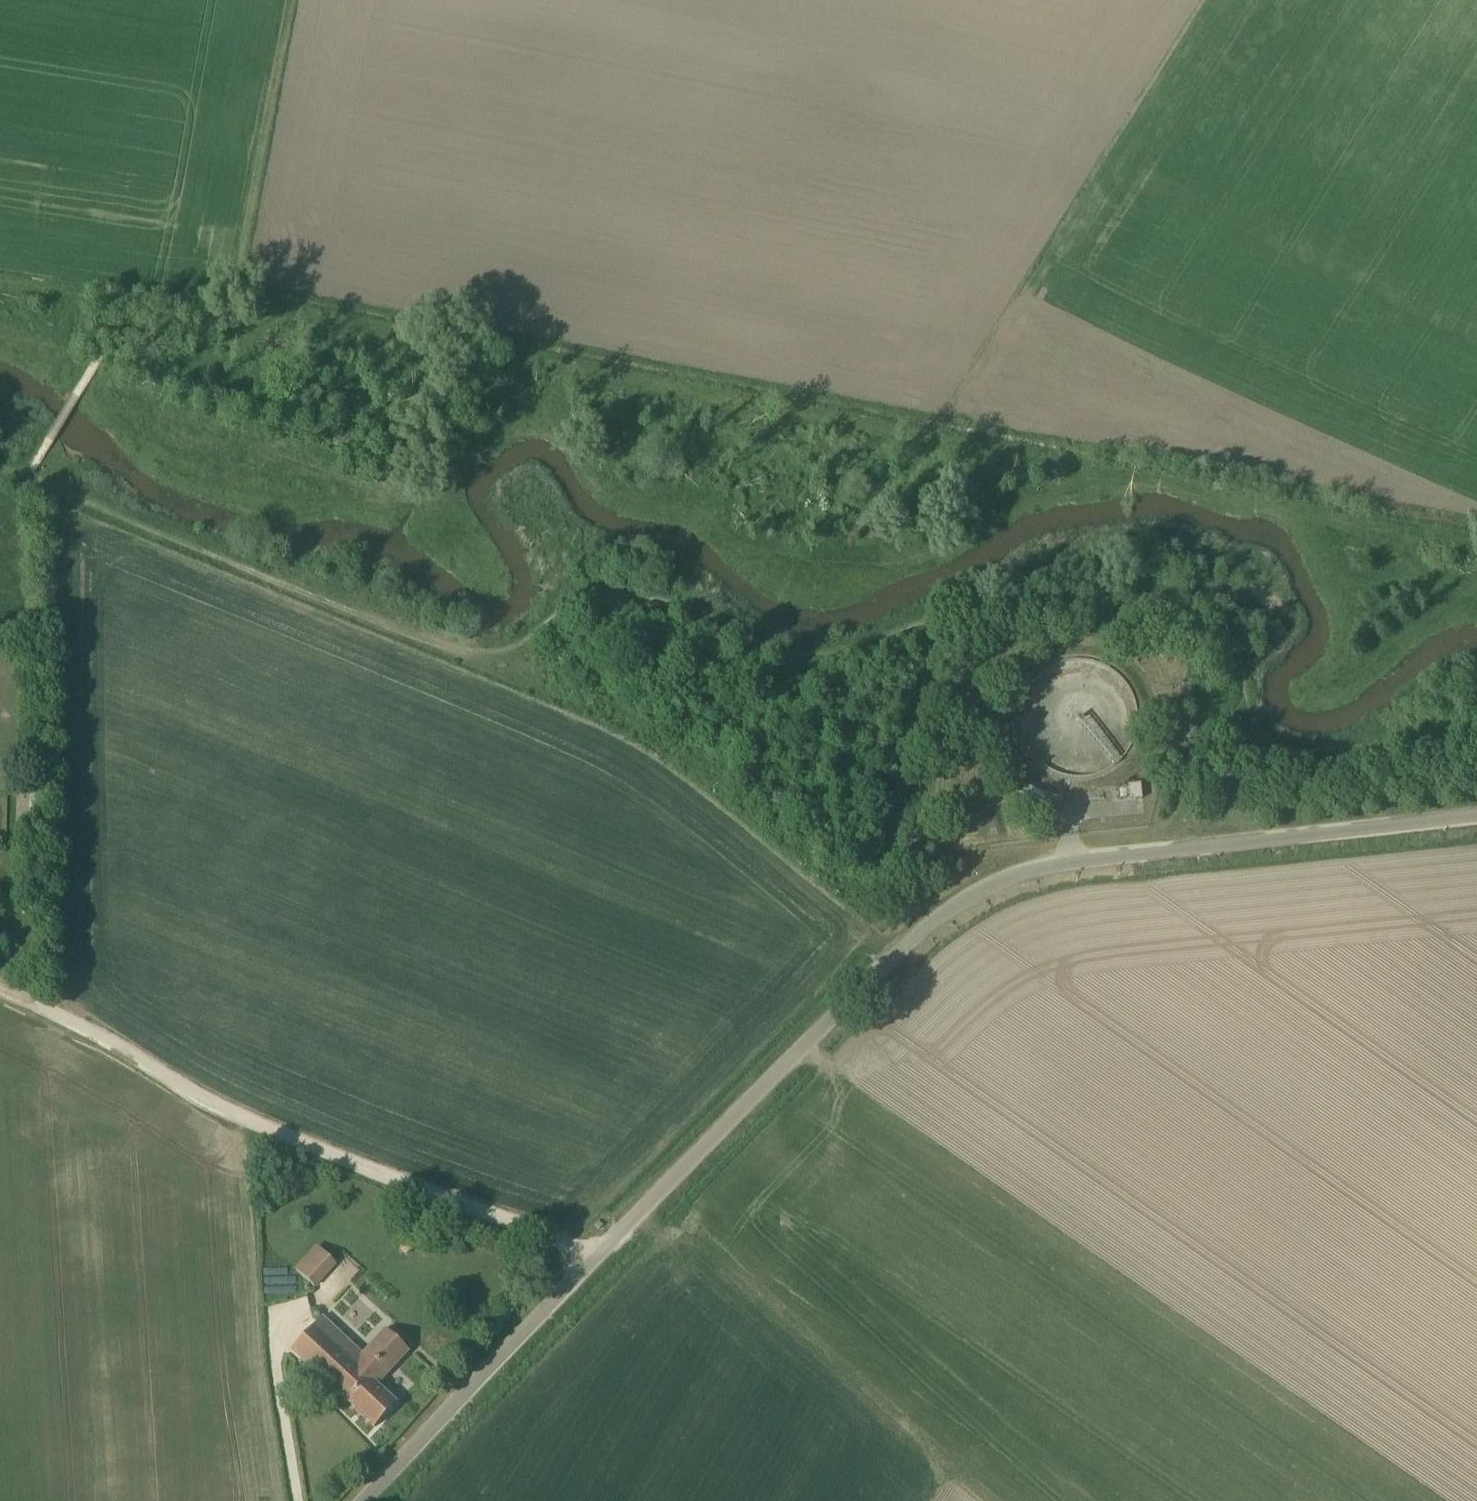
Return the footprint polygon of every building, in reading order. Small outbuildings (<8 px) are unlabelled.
[(1033,785),(1016,780),(1014,789),(1031,794),(1033,785)] [(1116,801),(1129,799),(1142,798),(1140,782),(1127,784),(1114,785),(1116,801)] [(311,1286),(335,1265),(316,1244),(292,1266),(311,1286)] [(362,1353),(322,1316),(292,1349),(375,1427),(397,1404),(375,1383),(407,1349),(385,1329),(362,1353)]
